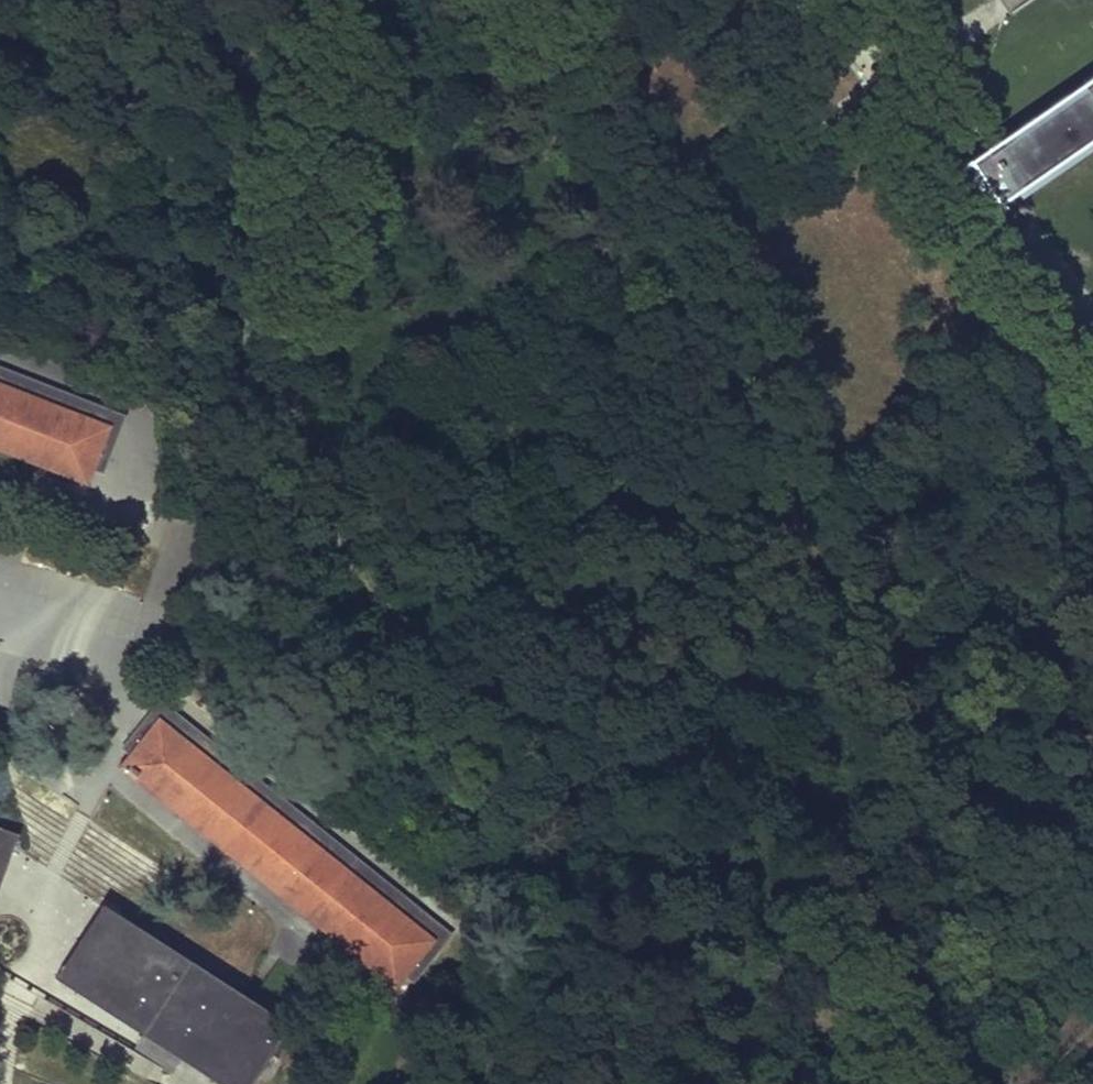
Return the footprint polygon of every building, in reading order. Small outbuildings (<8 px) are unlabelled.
[(973,164),(1002,205),(1092,142),(1092,80),(973,164)] [(87,480),(93,464),(104,467),(126,409),(0,360),(0,446),(87,480)] [(452,929),(161,693),(122,743),(130,750),(120,762),(396,984),(405,972),(414,978),(452,929)] [(103,903),(55,978),(220,1083),(253,1083),(290,1025),(103,903)]
